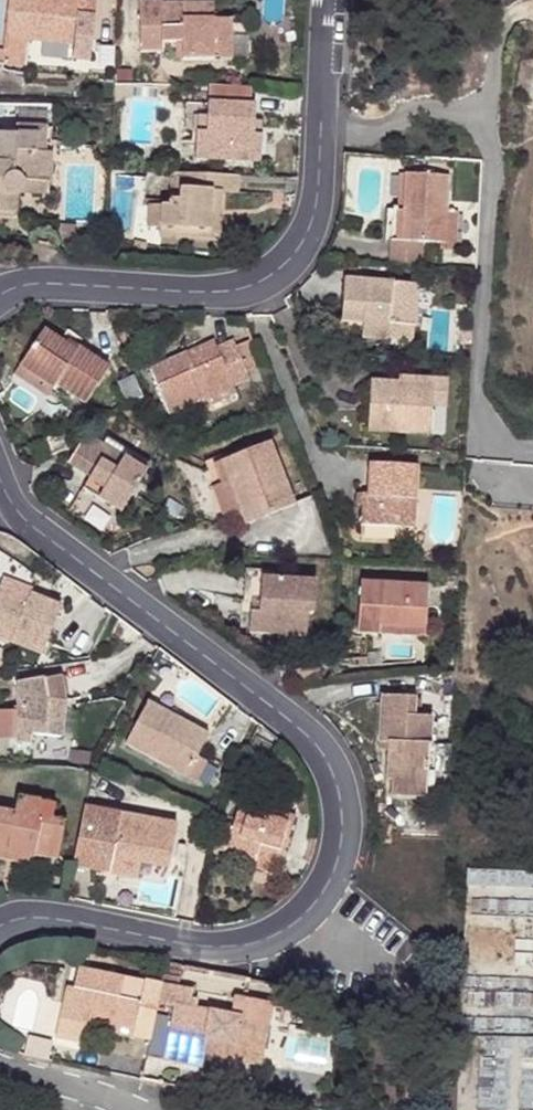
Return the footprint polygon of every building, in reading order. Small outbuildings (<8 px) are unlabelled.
[(75,46),(80,0),(11,0),(7,40),(29,42),(75,46)] [(99,2),(80,0),(75,46),(75,54),(74,57),(94,59),(99,2)] [(181,63),(216,63),(216,41),(234,41),(234,22),(216,22),(216,8),(196,8),(195,15),(185,15),(185,8),(164,7),(164,2),(142,2),(142,55),(164,55),(165,46),(181,46),(181,63)] [(7,40),(4,69),(26,71),(28,52),(29,42),(7,40)] [(234,64),(234,41),(216,41),(216,63),(234,64)] [(75,54),(75,46),(29,42),(28,52),(75,54)] [(210,86),(209,105),(208,132),(198,131),(196,160),(263,162),(264,137),(256,136),(257,105),(251,105),(252,88),(210,86)] [(208,132),(209,105),(189,105),(188,131),(198,131),(208,132)] [(39,127),(17,126),(16,138),(0,137),(0,219),(18,220),(19,201),(25,200),(26,198),(27,184),(48,186),(50,155),(46,155),(37,155),(39,127)] [(37,155),(46,155),(48,128),(39,127),(37,155)] [(241,175),(172,173),(172,189),(180,189),(179,200),(171,200),(171,206),(163,206),(162,237),(220,241),(224,191),(240,193),(241,175)] [(399,214),(398,244),(447,245),(449,214),(450,178),(406,177),(404,214),(399,214)] [(27,184),(26,198),(48,198),(48,186),(27,184)] [(460,214),(449,214),(447,245),(458,246),(460,214)] [(343,324),(365,326),(415,328),(422,329),(424,286),(346,283),(343,324)] [(473,341),(473,323),(464,323),(464,341),(473,341)] [(415,328),(365,326),(364,340),(414,343),(415,328)] [(46,331),(15,378),(47,400),(56,386),(87,405),(112,368),(82,348),(79,353),(46,331)] [(172,415),(201,403),(234,388),(251,380),(234,341),(216,350),(213,342),(151,370),(172,415)] [(401,379),(400,385),(435,387),(433,410),(448,411),(450,382),(401,379)] [(431,436),(433,410),(435,387),(400,385),(372,384),(369,433),(431,436)] [(239,399),(234,388),(201,403),(205,413),(239,399)] [(85,443),(69,467),(91,482),(86,490),(123,514),(149,475),(93,437),(88,445),(85,443)] [(271,444),(210,470),(220,494),(231,490),(235,501),(246,525),(263,520),(271,540),(295,532),(296,506),(271,444)] [(371,467),(368,496),(368,509),(363,509),(362,526),(416,530),(420,470),(371,467)] [(231,490),(220,494),(224,506),(235,501),(231,490)] [(357,508),(363,509),(368,509),(368,496),(357,496),(357,508)] [(253,615),(250,635),(308,639),(310,616),(316,616),(318,583),(263,580),(261,616),(253,615)] [(362,584),(359,635),(425,639),(428,588),(362,584)] [(4,589),(0,598),(0,636),(12,642),(42,655),(63,609),(34,596),(31,603),(4,589)] [(37,667),(42,655),(12,642),(7,654),(37,667)] [(62,683),(18,688),(17,745),(33,745),(33,734),(64,734),(62,683)] [(157,692),(150,704),(177,718),(183,707),(157,692)] [(411,798),(428,799),(432,720),(416,719),(417,702),(384,700),(381,746),(389,746),(388,754),(386,776),(395,777),(413,780),(411,798)] [(210,737),(177,718),(150,704),(128,746),(187,778),(210,737)] [(413,780),(395,777),(394,796),(411,798),(413,780)] [(10,856),(10,852),(36,857),(57,861),(65,823),(53,820),(55,805),(19,798),(16,812),(0,809),(0,854),(10,856)] [(117,852),(121,824),(123,816),(85,808),(74,867),(112,875),(117,852)] [(256,862),(258,855),(260,849),(285,856),(297,817),(272,810),(269,818),(239,809),(233,827),(225,853),(256,862)] [(225,853),(233,827),(219,823),(212,849),(225,853)] [(176,834),(121,824),(117,852),(146,857),(171,861),(176,834)] [(283,863),(285,856),(260,849),(258,855),(283,863)] [(0,854),(0,860),(34,867),(36,857),(10,852),(10,856),(0,854)] [(142,880),(146,857),(117,852),(112,875),(142,880)] [(279,986),(183,967),(163,1064),(203,1072),(205,1059),(209,1044),(238,1049),(238,1054),(264,1060),(279,986)] [(151,1038),(162,983),(79,968),(75,992),(66,990),(56,1040),(83,1045),(87,1030),(90,1013),(107,1016),(106,1025),(135,1031),(134,1036),(151,1038)] [(90,1013),(87,1030),(133,1039),(134,1036),(135,1031),(106,1025),(107,1016),(90,1013)] [(209,1044),(205,1059),(262,1070),(264,1060),(238,1054),(238,1049),(209,1044)]
